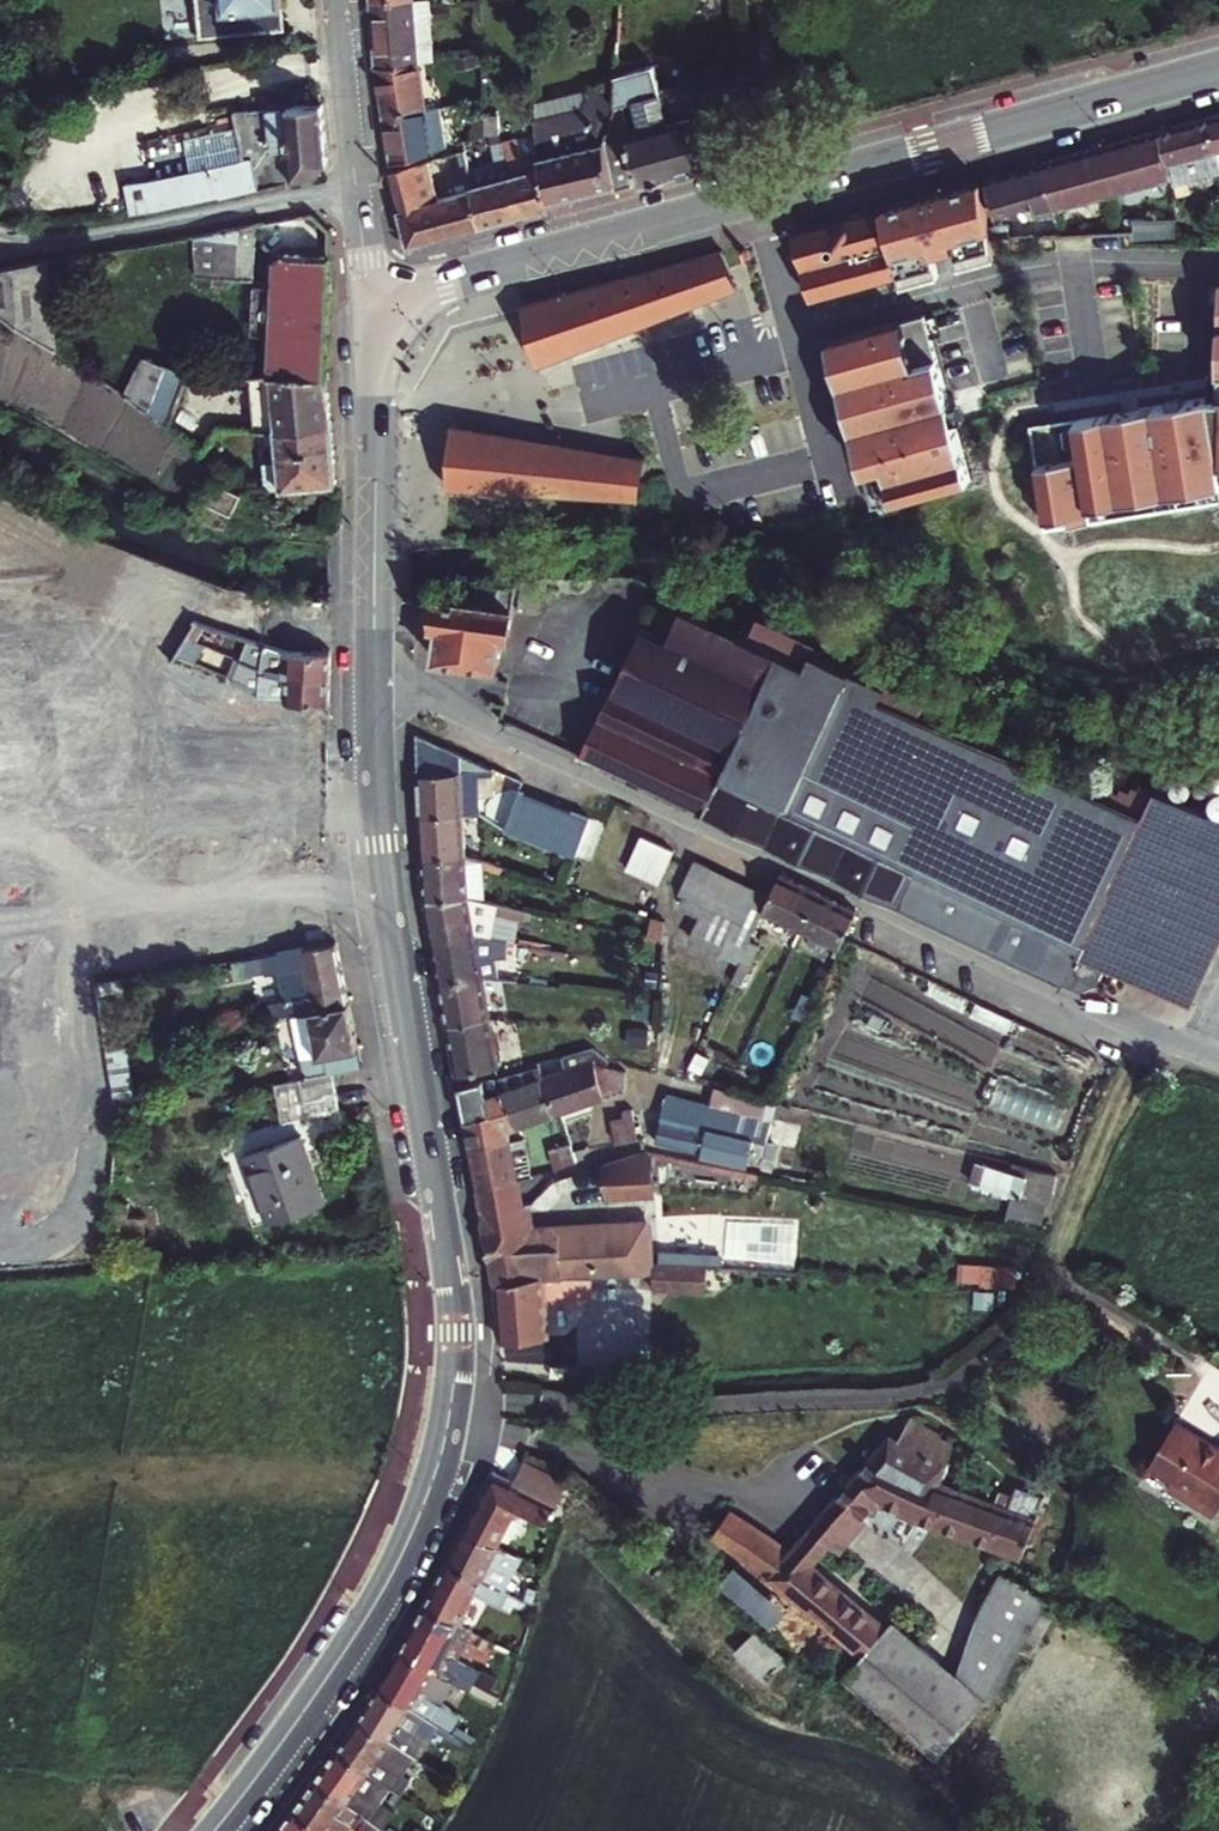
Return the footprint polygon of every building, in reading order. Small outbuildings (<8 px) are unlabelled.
[(202,36),(286,28),(283,0),(199,0),(202,36)] [(432,17),(431,7),(414,7),(413,0),(400,0),(371,2),(377,67),(418,62),(413,18),(432,17)] [(436,58),(432,17),(413,18),(418,62),(436,60),(436,58)] [(478,50),(453,55),(456,69),(481,64),(478,50)] [(377,67),(384,113),(426,108),(418,62),(377,67)] [(601,145),(612,184),(613,190),(709,165),(687,85),(686,81),(661,87),(655,66),(617,75),(617,82),(616,106),(634,101),(642,132),(601,145)] [(612,184),(601,145),(616,106),(617,82),(586,90),(587,95),(579,108),(535,117),(539,148),(541,165),(550,200),(612,184)] [(329,161),(323,104),(233,113),(235,127),(243,161),(154,180),(161,210),(184,207),(321,174),(329,161)] [(426,108),(384,113),(391,163),(434,151),(448,148),(441,104),(426,108)] [(489,135),(488,114),(471,115),(472,136),(489,135)] [(498,114),(488,114),(489,135),(499,135),(498,114)] [(1215,152),(1218,151),(1218,115),(1208,117),(1218,147),(1215,150),(1215,152)] [(1159,131),(1170,181),(1171,184),(1210,176),(1218,174),(1218,170),(1215,152),(1215,150),(1218,147),(1208,117),(1159,131)] [(243,161),(235,127),(148,143),(154,180),(243,161)] [(1100,146),(1114,196),(1170,181),(1159,131),(1100,146)] [(552,207),(550,200),(541,165),(523,170),(520,152),(518,141),(503,144),(520,215),(552,207)] [(520,215),(503,144),(493,145),(497,168),(469,176),(472,189),(481,226),(520,215)] [(464,151),(465,158),(475,157),(476,159),(489,156),(487,146),(464,151)] [(1044,161),(1058,211),(1114,196),(1100,146),(1044,161)] [(523,170),(541,165),(539,148),(520,152),(523,170)] [(388,172),(407,245),(481,226),(472,189),(436,199),(428,160),(392,170),(388,172)] [(1038,216),(1058,211),(1044,161),(1003,172),(1009,189),(1029,184),(1035,204),(1038,216)] [(1009,189),(1003,172),(984,177),(994,216),(1035,204),(1029,184),(1009,189)] [(990,242),(978,179),(879,205),(898,268),(990,242)] [(124,186),(129,210),(130,215),(161,210),(154,180),(124,186)] [(898,268),(879,205),(791,230),(809,297),(899,272),(898,268)] [(258,223),(199,234),(196,277),(253,280),(258,223)] [(722,250),(642,272),(656,318),(737,289),(722,250)] [(273,375),(327,378),(330,257),(285,255),(277,263),(273,375)] [(58,352),(48,259),(0,267),(0,314),(58,352)] [(642,272),(595,285),(609,337),(656,318),(642,272)] [(595,285),(521,306),(538,367),(609,337),(595,285)] [(970,482),(924,315),(828,341),(874,508),(970,482)] [(126,397),(167,425),(187,371),(146,355),(126,397)] [(273,375),(250,374),(254,426),(255,432),(275,430),(332,425),(327,378),(273,375)] [(1040,461),(1048,522),(1218,498),(1218,428),(1214,393),(1074,413),(1080,455),(1040,461)] [(275,430),(277,451),(278,462),(262,462),(264,483),(273,491),(300,489),(301,503),(331,501),(330,485),(337,484),(332,425),(275,430)] [(513,436),(451,426),(447,489),(510,493),(513,436)] [(645,459),(513,436),(510,493),(638,500),(645,459)] [(278,462),(277,451),(257,453),(258,462),(262,462),(278,462)] [(1034,458),(1026,460),(1036,513),(1044,512),(1034,458)] [(244,492),(212,478),(202,499),(234,514),(244,492)] [(488,603),(439,596),(434,624),(441,626),(436,658),(499,668),(504,636),(511,636),(517,587),(490,589),(488,603)] [(1065,983),(1066,979),(1083,987),(1100,981),(1107,964),(1192,1004),(1218,946),(1218,813),(1160,786),(1113,790),(1109,798),(883,698),(889,686),(820,652),(821,648),(763,621),(754,639),(681,610),(654,602),(583,754),(1065,983)] [(262,669),(326,675),(327,651),(320,650),(282,648),(265,643),(237,634),(230,654),(262,669)] [(200,665),(211,645),(191,636),(179,656),(200,665)] [(50,1012),(39,868),(34,803),(38,786),(28,641),(0,643),(0,1015),(50,1012)] [(326,700),(326,675),(262,669),(230,654),(221,674),(267,695),(326,700)] [(417,731),(420,816),(461,820),(482,822),(481,797),(480,768),(495,774),(495,767),(417,731)] [(497,796),(495,774),(480,768),(481,797),(497,796)] [(524,789),(510,828),(561,849),(576,855),(592,816),(524,789)] [(420,816),(422,856),(463,856),(461,820),(420,816)] [(672,850),(641,835),(625,868),(656,883),(672,850)] [(424,899),(466,898),(463,856),(422,856),(424,899)] [(770,895),(693,860),(677,893),(709,908),(694,941),(739,962),(762,912),(770,895)] [(770,895),(762,912),(802,932),(820,894),(780,875),(770,895)] [(858,913),(820,894),(802,932),(841,950),(858,913)] [(424,899),(431,939),(472,934),(466,898),(424,899)] [(439,981),(480,976),(476,958),(503,956),(501,939),(472,934),(431,939),(439,981)] [(293,1014),(349,1004),(336,942),(286,951),(289,968),(277,970),(283,1000),(268,1003),(271,1018),(293,1014)] [(448,1026),(487,1018),(480,976),(439,981),(448,1026)] [(496,1019),(510,1019),(510,997),(519,996),(518,979),(494,977),(496,1019)] [(293,1014),(306,1077),(362,1067),(349,1004),(293,1014)] [(448,1026),(456,1073),(496,1066),(487,1018),(448,1026)] [(126,1044),(107,1048),(117,1111),(136,1108),(126,1044)] [(555,1115),(558,1114),(605,1098),(605,1095),(625,1090),(621,1072),(611,1067),(612,1060),(593,1047),(582,1050),(586,1059),(542,1075),(555,1115)] [(555,1115),(542,1075),(538,1063),(501,1074),(506,1087),(518,1126),(555,1115)] [(302,1081),(309,1117),(341,1111),(334,1076),(302,1081)] [(500,1132),(488,1093),(483,1079),(459,1086),(469,1143),(513,1135),(512,1128),(500,1132)] [(302,1081),(277,1086),(284,1121),(309,1117),(302,1081)] [(506,1087),(488,1093),(500,1132),(512,1128),(518,1126),(506,1087)] [(791,1140),(665,1109),(658,1141),(784,1171),(791,1140)] [(634,1110),(614,1113),(617,1141),(638,1139),(634,1110)] [(469,1143),(478,1186),(520,1178),(513,1135),(469,1143)] [(302,1138),(244,1158),(268,1225),(326,1203),(302,1138)] [(558,1166),(580,1159),(573,1139),(552,1146),(558,1166)] [(647,1149),(598,1160),(607,1201),(657,1190),(647,1149)] [(996,1191),(1014,1195),(1044,1202),(1051,1204),(1058,1174),(1030,1167),(1028,1174),(978,1162),(972,1185),(996,1191)] [(481,1203),(524,1196),(520,1178),(478,1186),(481,1203)] [(972,1185),(969,1184),(963,1206),(990,1213),(996,1191),(972,1185)] [(1040,1221),(1044,1202),(1014,1195),(1009,1215),(1040,1221)] [(481,1203),(495,1281),(542,1273),(542,1277),(570,1276),(652,1272),(650,1228),(561,1232),(549,1223),(530,1224),(524,1196),(481,1203)] [(131,1204),(111,1203),(111,1238),(149,1239),(149,1217),(131,1216),(131,1204)] [(963,1258),(962,1279),(1022,1282),(1023,1261),(963,1258)] [(495,1281),(501,1338),(547,1337),(544,1289),(571,1288),(570,1276),(542,1277),(542,1273),(495,1281)] [(652,1333),(637,1334),(638,1367),(653,1367),(652,1333)] [(792,1552),(772,1576),(866,1655),(840,1684),(949,1776),(968,1741),(1046,1605),(1047,1603),(1003,1578),(947,1678),(887,1628),(819,1569),(840,1544),(881,1499),(921,1518),(1060,1565),(1073,1529),(1039,1516),(1046,1497),(994,1476),(985,1499),(942,1483),(956,1444),(937,1437),(938,1433),(911,1418),(897,1441),(891,1437),(792,1552)] [(1218,1523),(1218,1467),(1204,1457),(1206,1455),(1177,1437),(1150,1481),(1187,1504),(1183,1511),(1214,1530),(1218,1523)] [(527,1464),(516,1486),(560,1508),(562,1509),(570,1485),(527,1464)] [(466,1535),(500,1549),(516,1514),(549,1530),(560,1508),(516,1486),(496,1477),(466,1535)] [(772,1576),(792,1552),(730,1510),(713,1537),(772,1576)] [(466,1535),(449,1567),(501,1591),(516,1556),(500,1549),(466,1535)] [(449,1567),(427,1610),(455,1622),(471,1592),(498,1605),(504,1592),(501,1591),(449,1567)] [(400,1659),(455,1684),(494,1700),(503,1677),(454,1657),(469,1629),(455,1622),(427,1610),(400,1659)] [(738,1649),(775,1681),(795,1657),(759,1625),(738,1649)] [(383,1690),(453,1733),(464,1715),(443,1703),(455,1684),(400,1659),(383,1690)] [(364,1720),(404,1748),(416,1730),(444,1748),(453,1733),(383,1690),(364,1720)] [(364,1720),(342,1754),(392,1788),(401,1793),(411,1779),(404,1774),(416,1757),(404,1748),(364,1720)] [(321,1783),(370,1818),(392,1788),(342,1754),(321,1783)] [(319,1830),(346,1830),(351,1825),(359,1830),(388,1830),(370,1818),(321,1783),(297,1814),(319,1830)] [(297,1814),(284,1830),(319,1830),(297,1814)]
